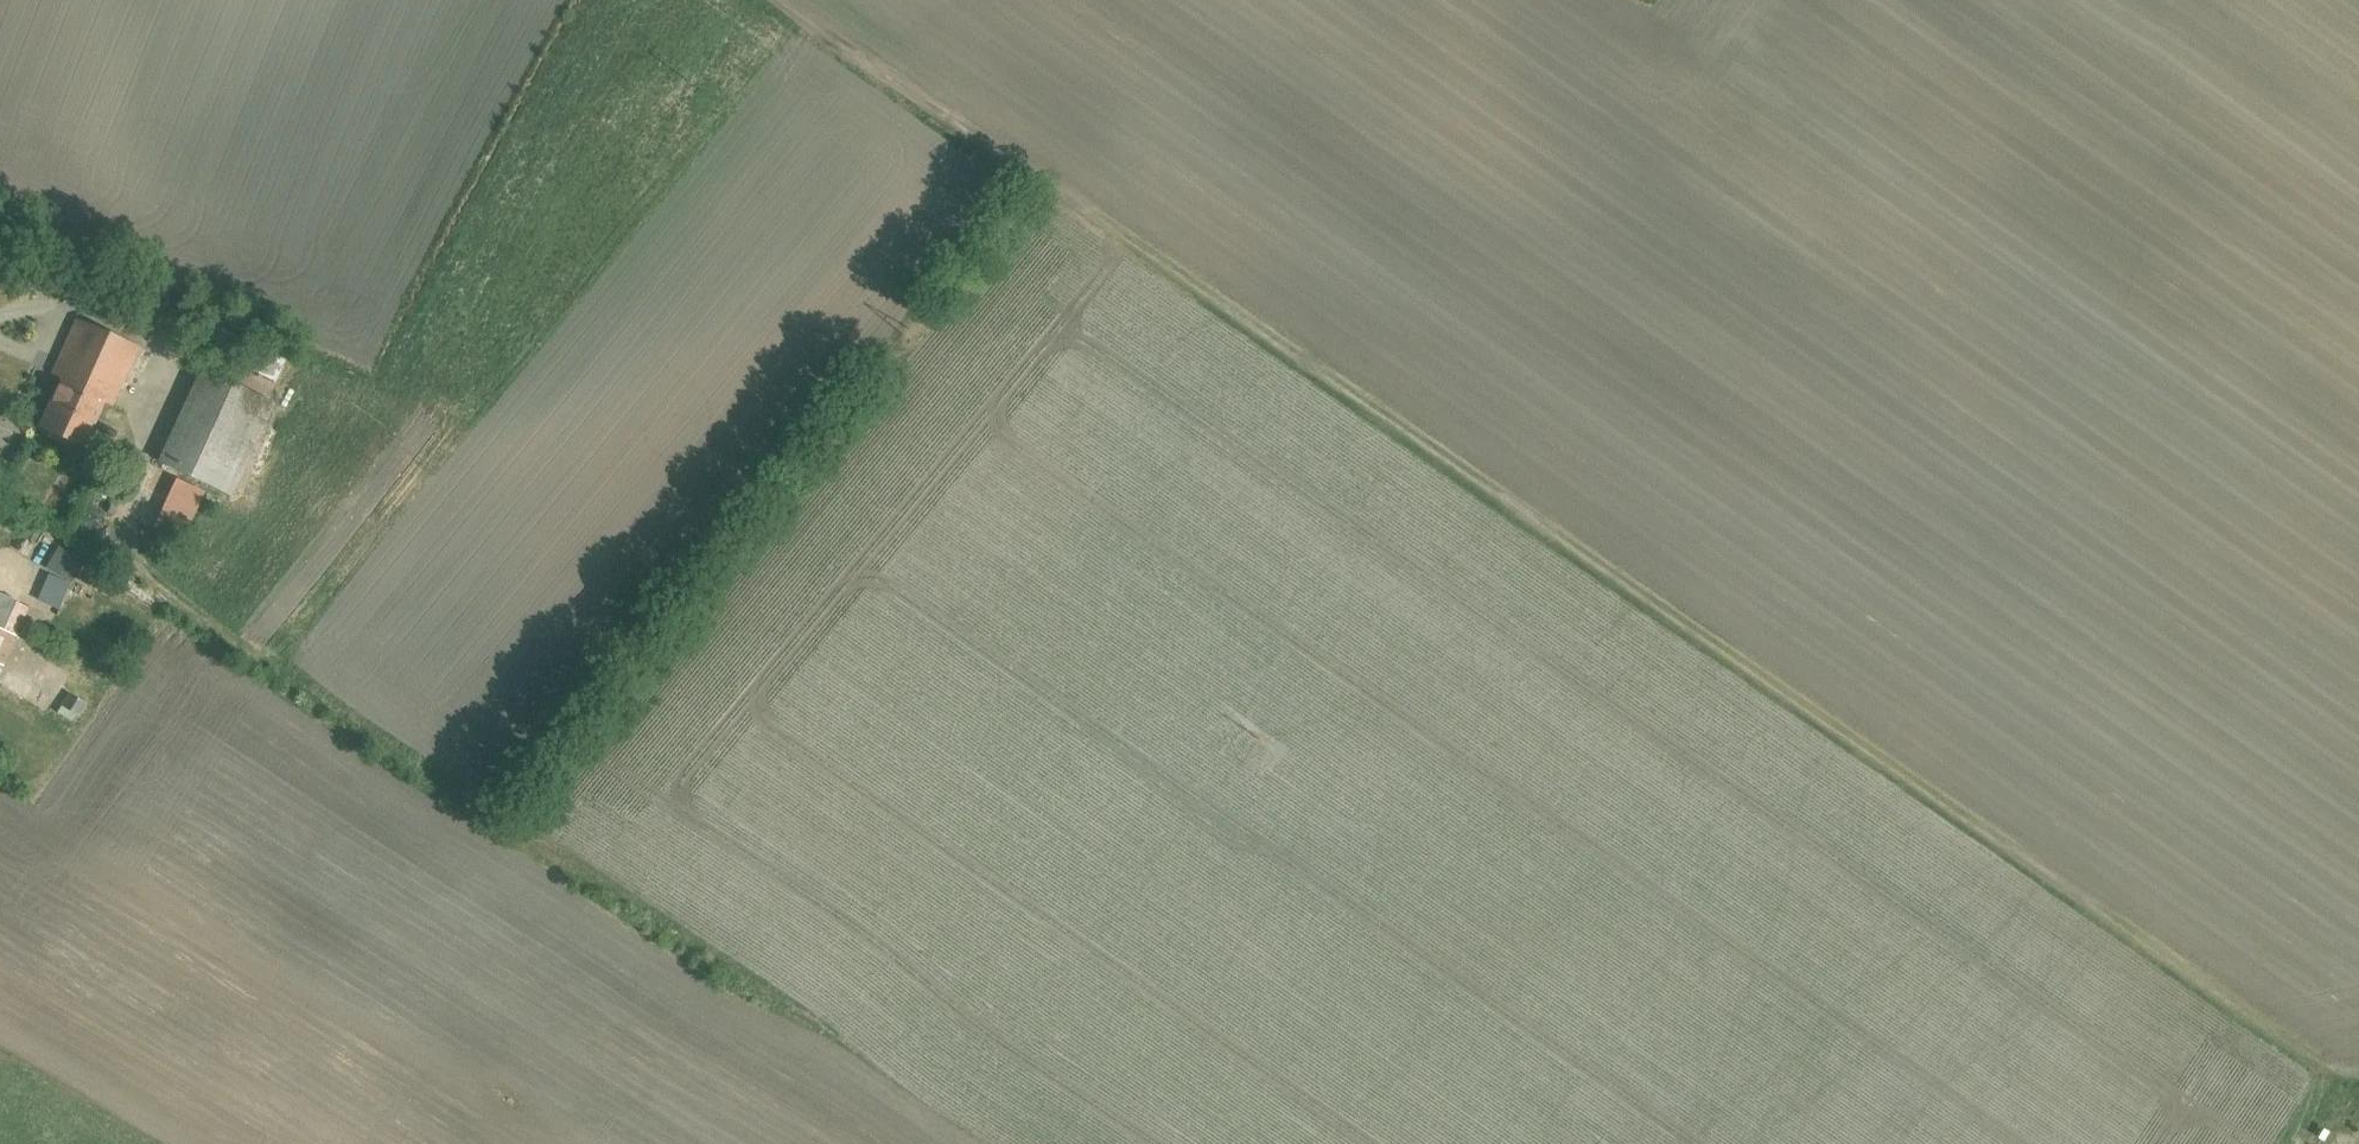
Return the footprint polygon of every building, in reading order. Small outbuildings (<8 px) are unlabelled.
[(181,313),(167,341),(272,391),(285,363),(181,313)] [(84,329),(35,431),(88,457),(137,354),(84,329)] [(204,380),(159,468),(232,505),(277,417),(204,380)] [(170,502),(152,533),(183,550),(201,519),(170,502)] [(25,531),(12,552),(59,583),(73,561),(25,531)] [(2,665),(15,636),(4,632),(17,600),(0,593),(0,664),(2,665)]
